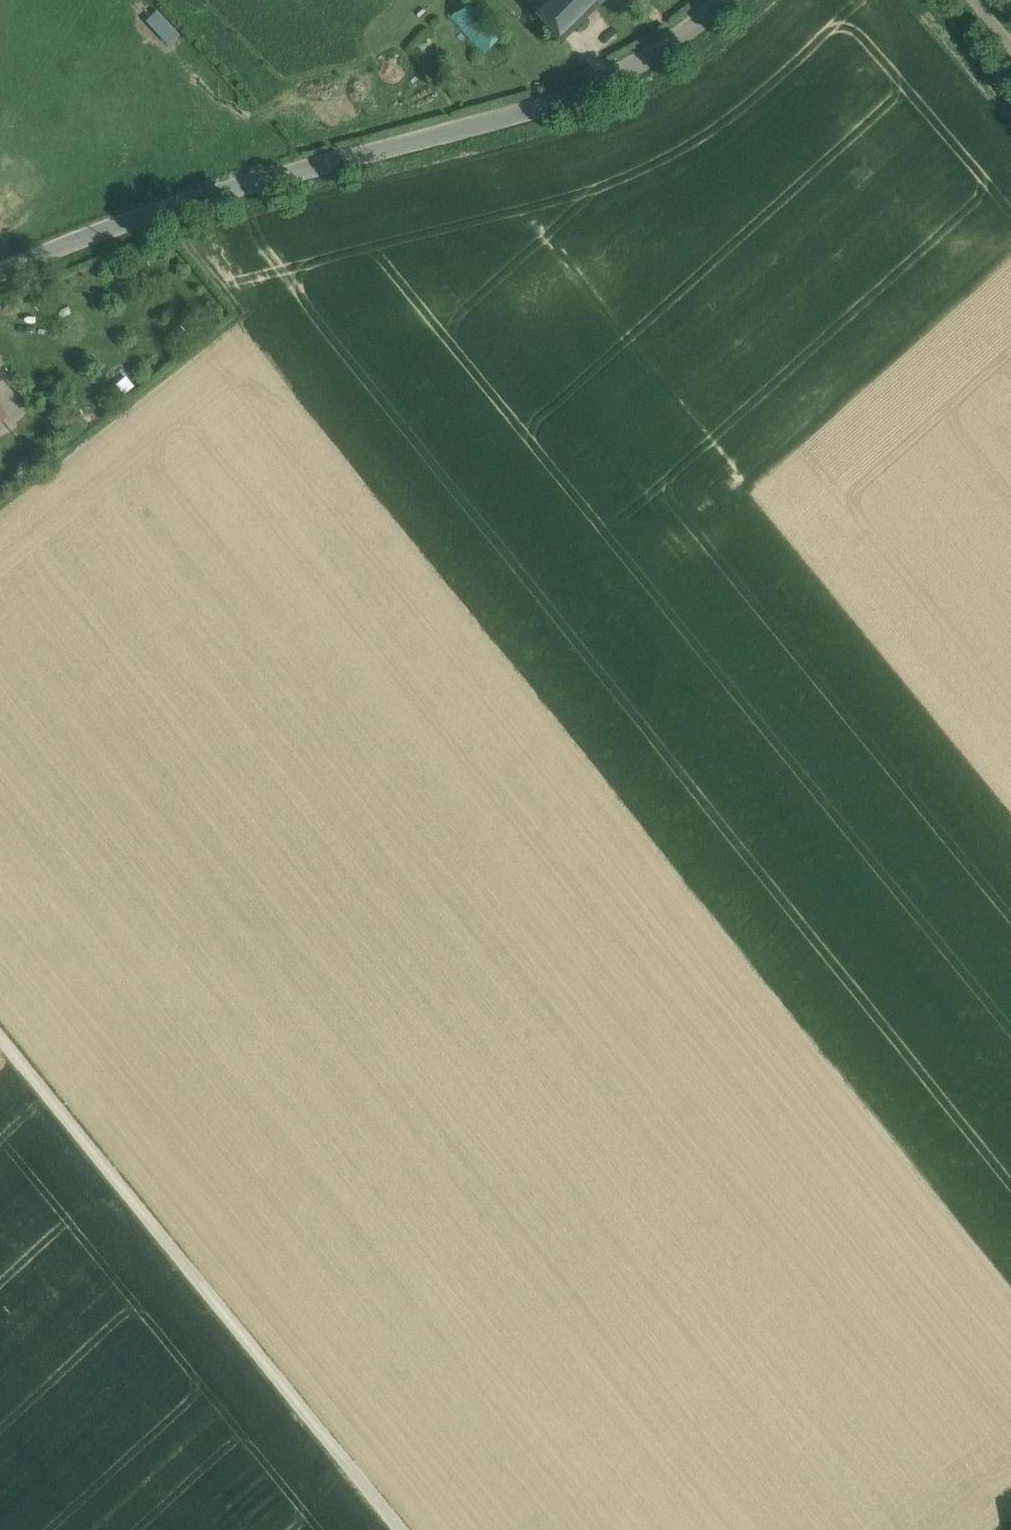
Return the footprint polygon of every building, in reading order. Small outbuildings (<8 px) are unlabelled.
[(465,0),(463,0),(447,15),(474,43),(491,28),(491,27),(465,0)] [(588,0),(524,0),(562,39),(594,7),(588,0)] [(157,8),(146,18),(168,42),(179,32),(157,8)] [(499,37),(491,28),(474,43),(483,52),(499,37)]
